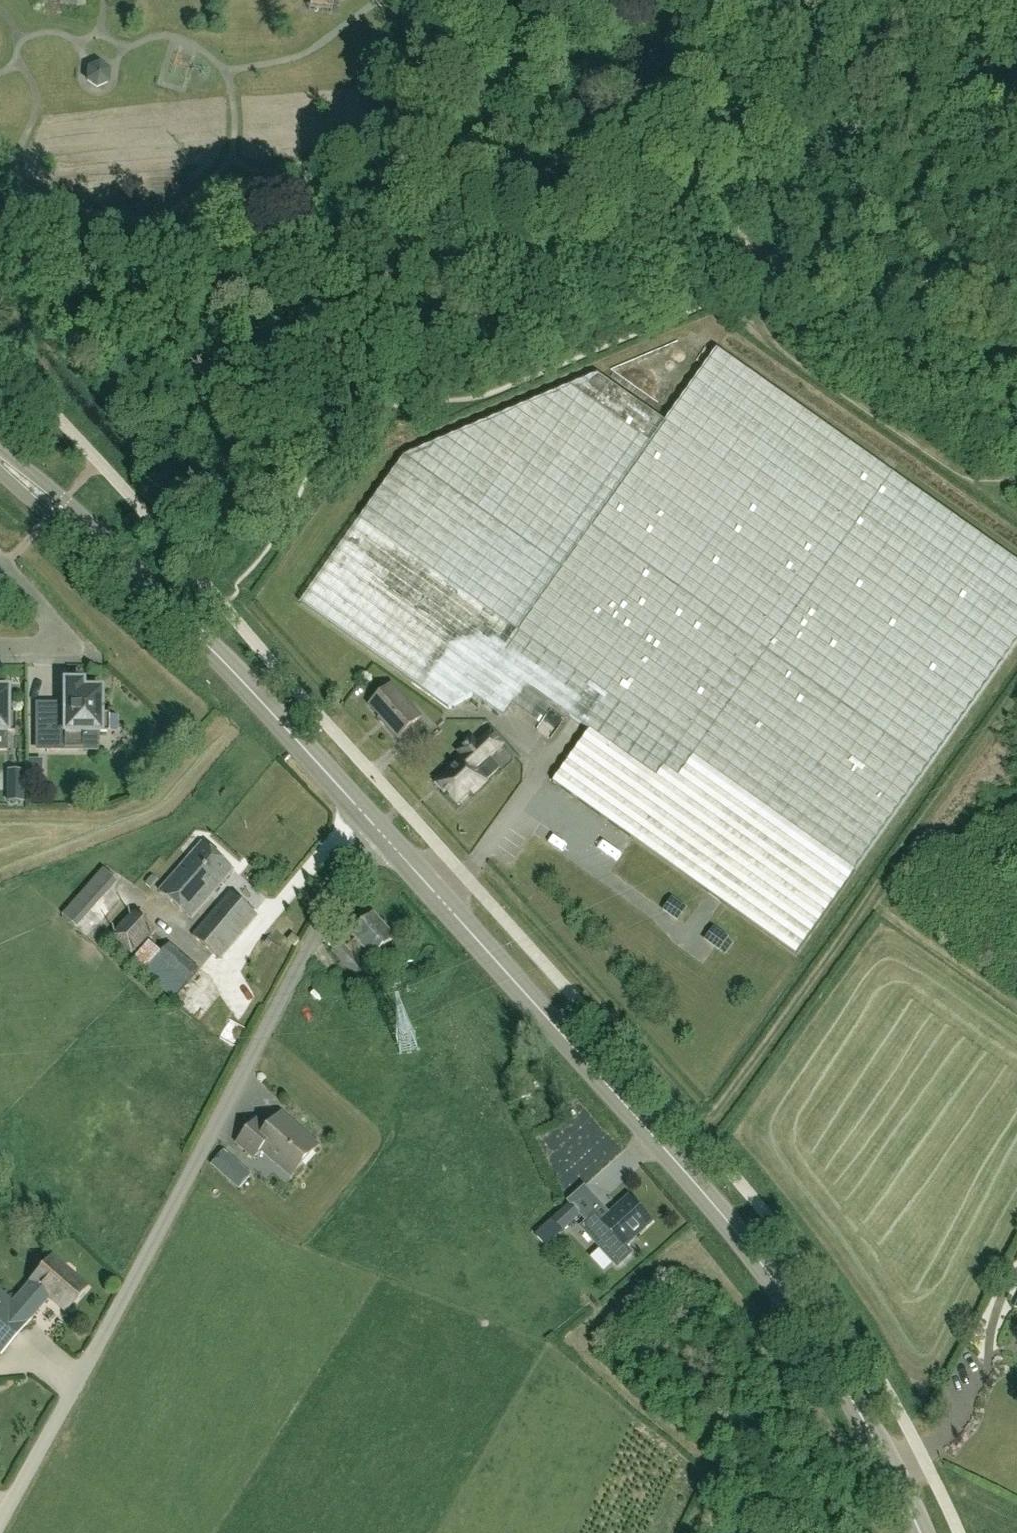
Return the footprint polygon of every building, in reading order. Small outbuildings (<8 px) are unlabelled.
[(99,64),(88,69),(87,81),(97,87),(108,82),(109,71),(99,64)] [(367,510),(299,605),(446,710),(474,695),(489,706),(485,712),(494,718),(498,712),(502,715),(510,705),(539,725),(554,705),(590,730),(554,782),(617,827),(797,954),(855,871),(1016,643),(1016,561),(718,348),(666,422),(599,375),(406,456),(367,510)] [(108,733),(108,714),(101,714),(101,689),(82,689),(82,682),(64,682),(64,714),(38,714),(38,749),(82,749),(82,733),(108,733)] [(418,718),(389,688),(368,708),(384,724),(382,725),(396,739),(418,718)] [(15,733),(15,714),(7,714),(7,689),(0,689),(0,732),(15,733)] [(500,767),(490,757),(502,745),(489,731),(477,743),(472,738),(458,752),(463,757),(436,782),(456,803),(460,799),(462,802),(468,796),(466,794),(470,790),(473,793),(500,767)] [(43,781),(43,758),(26,758),(27,782),(43,781)] [(192,918),(234,870),(202,842),(160,891),(192,918)] [(74,923),(114,878),(104,869),(64,914),(74,923)] [(221,959),(258,915),(230,892),(193,936),(221,959)] [(670,900),(659,913),(674,926),(685,912),(670,900)] [(134,913),(110,938),(132,958),(155,932),(134,913)] [(369,970),(359,959),(367,951),(374,958),(396,937),(375,914),(352,934),(356,939),(347,947),(343,942),(334,951),(359,979),(369,970)] [(198,969),(169,943),(162,952),(150,941),(133,960),(173,997),(198,969)] [(320,1145),(283,1113),(270,1127),(259,1118),(238,1142),(255,1157),(262,1148),(293,1175),(320,1145)] [(230,1180),(241,1167),(224,1153),(213,1165),(230,1180)] [(626,1247),(653,1222),(630,1198),(604,1222),(595,1212),(578,1227),(617,1268),(632,1254),(626,1247)] [(580,1214),(570,1204),(554,1219),(563,1229),(580,1214)] [(51,1298),(66,1312),(88,1286),(53,1256),(14,1303),(0,1291),(0,1349),(4,1353),(51,1298)] [(572,1267),(581,1283),(589,1277),(580,1262),(572,1267)]
